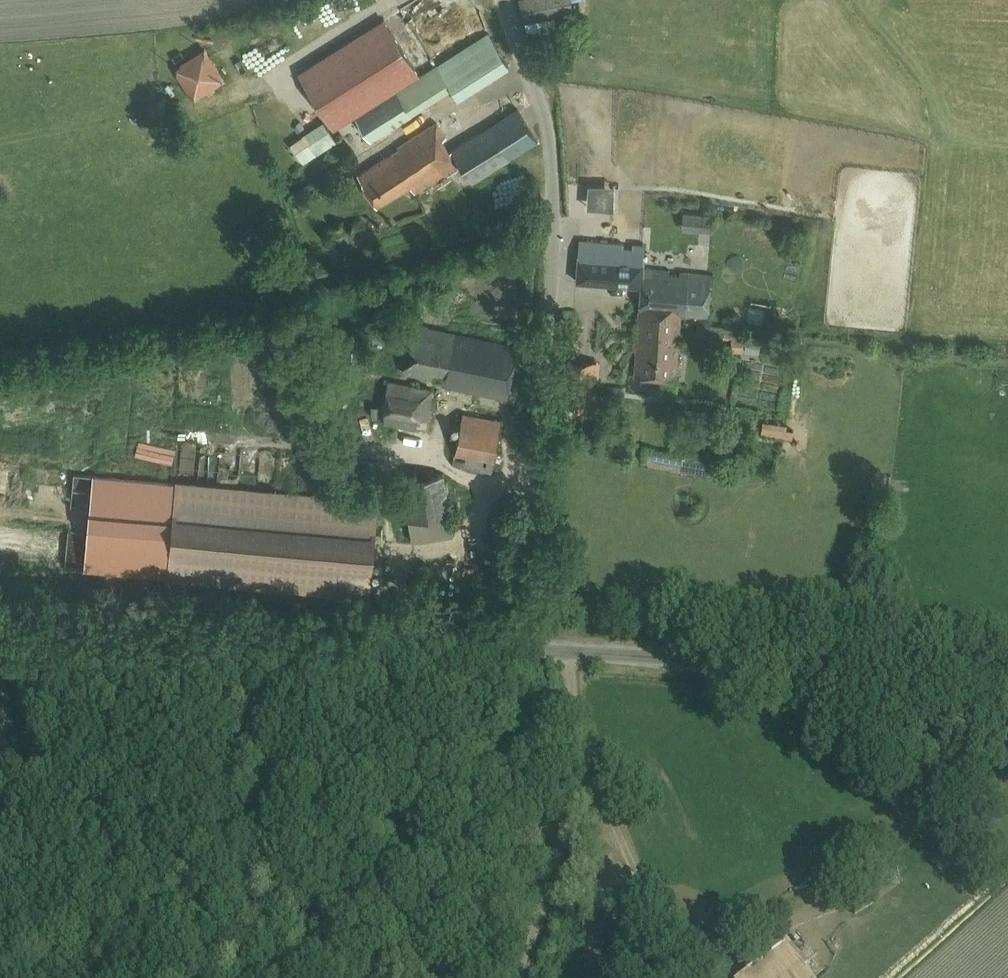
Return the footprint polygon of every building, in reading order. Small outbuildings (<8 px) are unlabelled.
[(405,11),(402,0),(394,0),(385,2),(389,15),(405,11)] [(573,10),(571,0),(520,0),(525,21),(561,13),(573,10)] [(420,76),(384,19),(299,73),(334,128),(354,116),(370,141),(452,89),(457,97),(508,65),(488,33),(420,76)] [(209,46),(177,66),(198,100),(230,80),(209,46)] [(377,205),(410,184),(414,190),(461,161),(472,180),(537,141),(517,109),(452,148),(436,123),(389,152),(390,154),(358,174),(377,205)] [(455,143),(470,134),(462,119),(446,128),(455,143)] [(302,135),(315,155),(337,141),(324,121),(302,135)] [(714,225),(713,214),(687,215),(687,226),(714,225)] [(640,285),(635,375),(674,378),(679,312),(707,314),(710,274),(641,268),(643,245),(580,240),(577,281),(640,285)] [(412,325),(403,372),(433,378),(434,371),(448,374),(462,376),(469,337),(428,329),(428,328),(412,325)] [(732,329),(732,346),(746,347),(746,329),(732,329)] [(694,330),(694,338),(723,340),(724,331),(694,330)] [(597,409),(599,365),(575,364),(573,408),(597,409)] [(432,388),(388,380),(384,423),(416,429),(417,419),(430,420),(432,388)] [(492,472),(501,421),(464,413),(453,465),(492,472)] [(762,421),(760,434),(785,438),(787,424),(762,421)] [(510,447),(523,446),(522,422),(508,423),(510,447)] [(191,438),(191,450),(206,449),(205,438),(191,438)] [(155,557),(351,595),(369,505),(172,466),(155,557)] [(412,540),(453,532),(444,474),(401,481),(412,540)] [(803,966),(808,963),(779,928),(738,960),(747,971),(738,977),(813,977),(803,966)]
